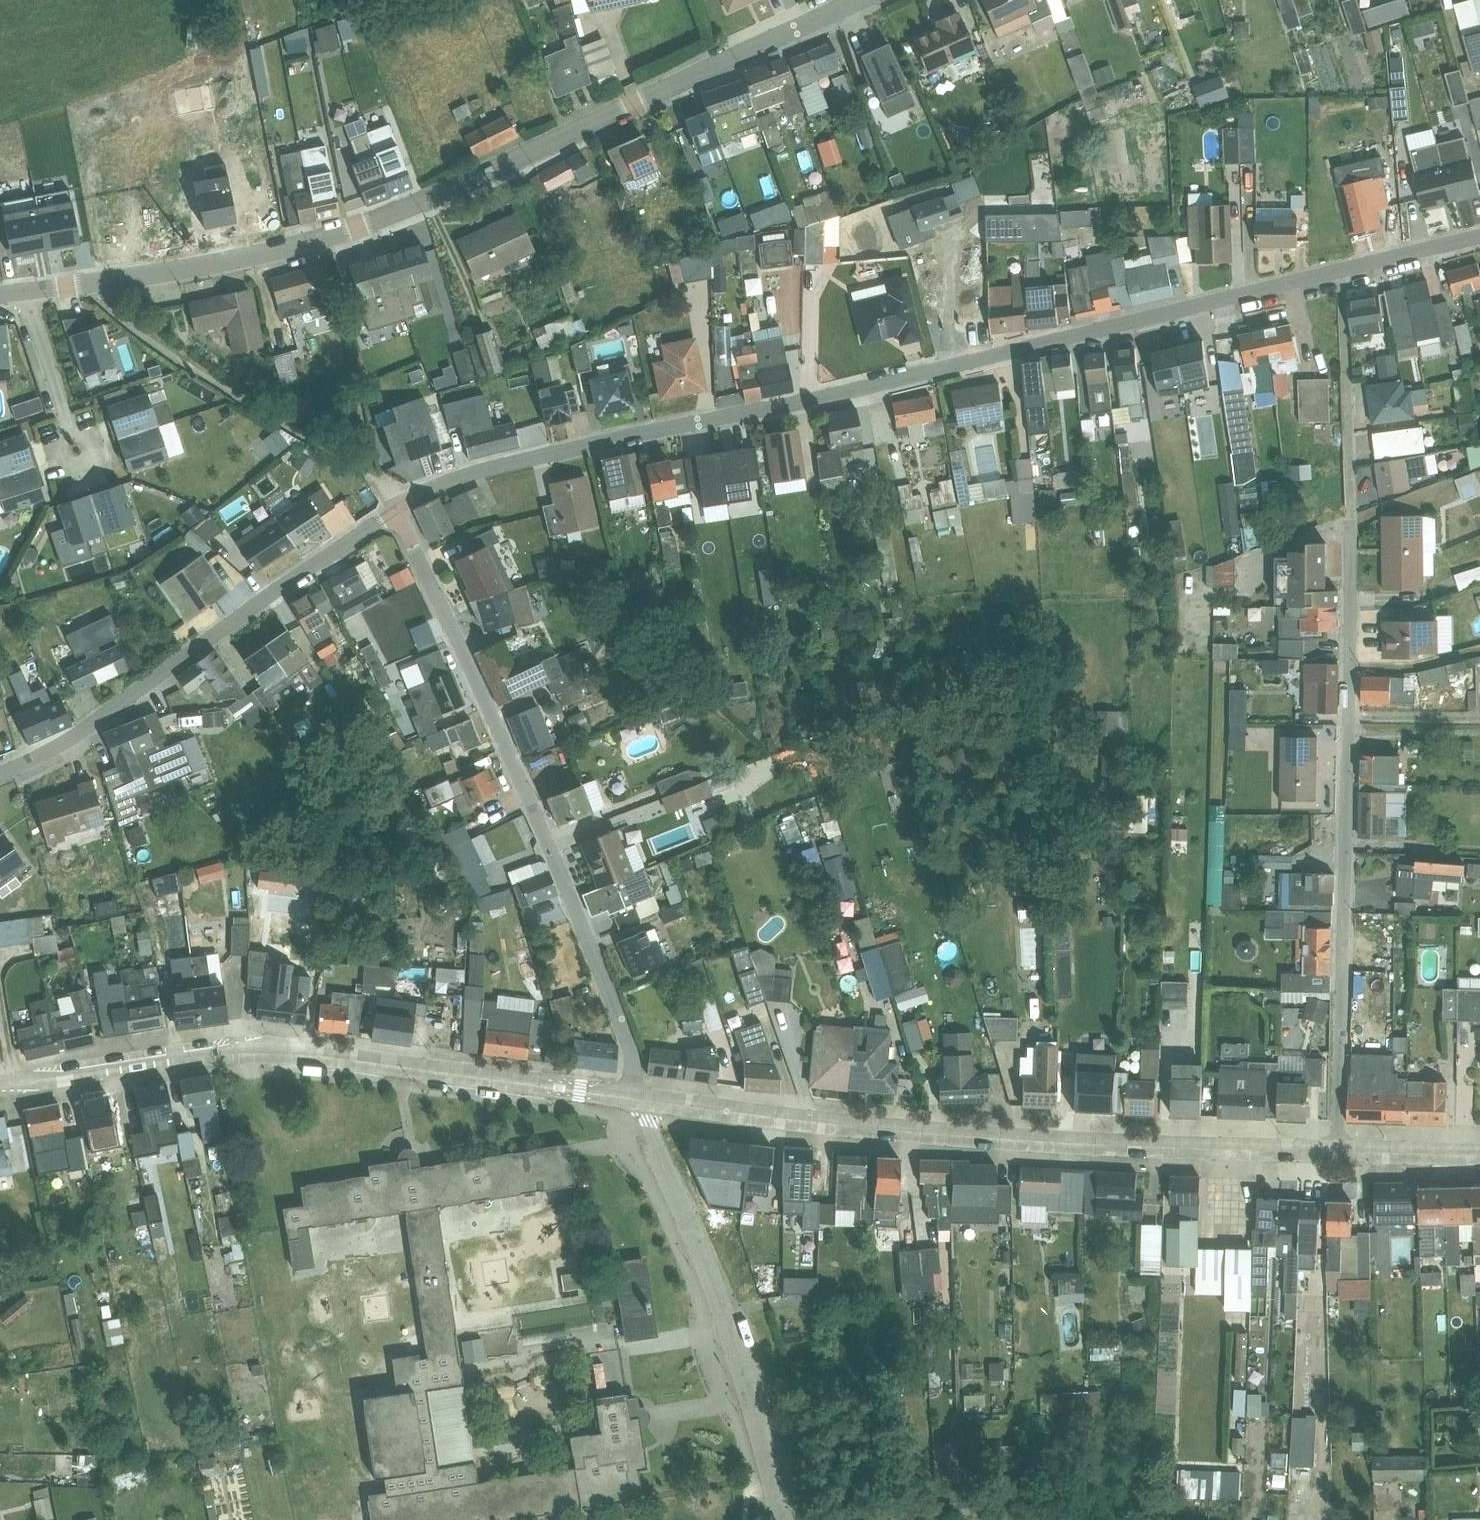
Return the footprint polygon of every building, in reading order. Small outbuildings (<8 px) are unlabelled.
[(590,84),(568,0),(553,0),(556,9),(552,11),(566,48),(544,57),(549,70),(545,72),(555,98),(590,84)] [(574,15),(589,11),(590,13),(648,1),(652,3),(658,2),(659,0),(571,0),(574,15)] [(728,12),(754,0),(722,0),(728,12)] [(1056,27),(1046,0),(981,0),(999,39),(1033,24),(1038,35),(1056,27)] [(1061,0),(1046,0),(1056,27),(1083,98),(1097,93),(1071,16),(1068,18),(1061,0)] [(1123,0),(1107,0),(1118,31),(1131,27),(1129,21),(1123,0)] [(1129,21),(1137,19),(1140,15),(1139,13),(1141,12),(1137,0),(1123,0),(1129,21)] [(1299,18),(1293,0),(1278,0),(1283,14),(1284,14),(1288,26),(1300,22),(1299,18)] [(1299,18),(1313,13),(1309,0),(1293,0),(1299,18)] [(1356,0),(1352,0),(1343,3),(1354,36),(1367,31),(1356,0)] [(1370,29),(1409,17),(1404,0),(1401,0),(1379,7),(1377,0),(1373,0),(1361,4),(1370,29)] [(1455,5),(1474,73),(1479,71),(1479,0),(1473,0),(1455,5)] [(930,33),(913,40),(928,74),(951,65),(958,82),(983,71),(958,14),(936,23),(939,31),(931,35),(930,33)] [(345,17),(335,20),(340,40),(351,37),(345,17)] [(1436,32),(1432,19),(1409,26),(1413,39),(1436,32)] [(1248,23),(1235,23),(1235,39),(1249,39),(1248,23)] [(315,29),(321,52),(341,46),(334,24),(315,29)] [(1159,27),(1141,31),(1144,43),(1162,39),(1159,27)] [(1377,31),(1365,34),(1370,55),(1384,52),(1377,31)] [(283,33),(284,53),(303,53),(303,33),(283,33)] [(807,54),(817,81),(843,70),(832,43),(807,54)] [(887,119),(916,107),(888,44),(876,50),(877,51),(859,59),(869,87),(873,86),(887,119)] [(259,46),(250,50),(259,97),(269,95),(259,46)] [(593,46),(583,48),(589,68),(598,66),(593,46)] [(1301,75),(1314,71),(1306,49),(1294,53),(1301,75)] [(826,109),(817,81),(807,54),(790,61),(802,92),(800,92),(799,93),(805,110),(808,121),(814,119),(812,115),(826,109)] [(1403,58),(1388,59),(1394,122),(1409,121),(1403,58)] [(795,94),(783,60),(745,74),(774,154),(785,149),(773,117),(786,112),(788,117),(805,110),(799,93),(795,94)] [(1110,66),(1093,72),(1099,87),(1115,81),(1110,66)] [(1161,93),(1172,89),(1162,67),(1152,72),(1161,93)] [(1460,71),(1446,75),(1455,107),(1469,103),(1460,71)] [(832,80),(844,113),(864,106),(852,73),(832,80)] [(1202,109),(1231,98),(1230,97),(1239,94),(1234,81),(1225,85),(1222,76),(1193,88),(1202,109)] [(720,145),(761,131),(743,81),(702,95),(703,98),(708,112),(720,145)] [(1101,92),(1097,93),(1083,98),(1075,103),(1076,109),(1085,106),(1091,125),(1108,119),(1102,104),(1117,98),(1118,100),(1136,93),(1132,82),(1101,92)] [(1052,102),(1048,91),(1033,96),(1036,107),(1052,102)] [(1318,97),(1309,97),(1309,99),(1309,111),(1309,118),(1322,117),(1318,97)] [(1389,108),(1388,97),(1368,98),(1369,110),(1389,108)] [(1470,101),(1478,131),(1479,130),(1479,98),(1470,101)] [(1301,111),(1309,111),(1309,99),(1302,99),(1301,111)] [(208,103),(194,102),(192,124),(207,125),(207,117),(216,118),(216,109),(208,108),(208,103)] [(1225,165),(1241,164),(1239,103),(1239,102),(1219,106),(1222,121),(1225,120),(1226,129),(1223,129),(1225,165)] [(1253,103),(1239,103),(1241,164),(1256,163),(1255,128),(1254,128),(1253,116),(1253,103)] [(466,104),(452,111),(457,121),(470,114),(466,104)] [(725,159),(720,145),(708,112),(701,115),(685,121),(703,167),(725,159)] [(507,115),(464,137),(474,158),(517,136),(507,115)] [(864,116),(852,120),(862,151),(874,147),(864,116)] [(366,206),(391,197),(374,147),(365,117),(343,125),(358,164),(351,166),(366,206)] [(227,140),(223,125),(203,129),(206,142),(201,144),(205,164),(224,160),(219,141),(227,140)] [(1451,203),(1436,146),(1432,129),(1406,135),(1416,174),(1413,175),(1422,210),(1451,203)] [(642,137),(607,153),(626,192),(660,177),(642,137)] [(834,139),(817,144),(824,167),(841,162),(834,139)] [(1464,139),(1436,146),(1451,203),(1479,196),(1479,195),(1472,161),(1469,161),(1464,139)] [(390,147),(388,143),(374,147),(391,197),(413,188),(397,145),(390,147)] [(316,221),(312,202),(301,152),(280,156),(288,196),(283,197),(290,227),(316,221)] [(581,152),(529,180),(538,198),(540,196),(542,200),(546,197),(544,194),(547,192),(548,193),(575,177),(579,184),(593,175),(581,152)] [(1382,164),(1336,175),(1350,235),(1382,227),(1378,211),(1389,208),(1381,178),(1385,176),(1382,164)] [(907,186),(901,173),(889,179),(895,191),(907,186)] [(952,185),(955,195),(888,218),(901,250),(925,241),(921,232),(963,217),(958,204),(981,194),(974,176),(952,185)] [(706,177),(696,181),(704,204),(715,199),(706,177)] [(1307,186),(1295,186),(1295,203),(1307,202),(1307,186)] [(632,204),(626,192),(615,198),(620,210),(632,204)] [(1230,206),(1214,206),(1213,194),(1189,195),(1191,249),(1197,249),(1198,264),(1232,263),(1230,206)] [(338,196),(312,202),(316,221),(342,216),(338,196)] [(9,254),(79,241),(71,197),(1,210),(9,254)] [(227,197),(213,201),(220,240),(234,237),(262,232),(256,204),(246,206),(244,199),(235,201),(235,200),(228,202),(227,197)] [(838,217),(832,200),(814,205),(813,201),(791,208),(798,229),(806,227),(838,217)] [(892,212),(889,200),(872,206),(876,217),(892,212)] [(773,230),(787,228),(784,221),(785,220),(780,207),(766,213),(773,230)] [(1061,230),(1092,224),(1089,207),(1058,212),(1061,230)] [(1256,248),(1297,248),(1297,218),(1292,218),(1293,209),(1256,209),(1256,248)] [(490,231),(460,244),(476,279),(533,254),(515,216),(495,225),(499,233),(492,236),(490,231)] [(838,217),(806,227),(806,229),(805,256),(805,265),(823,265),(824,246),(840,246),(841,216),(838,217)] [(983,243),(987,243),(1025,242),(1039,242),(1040,242),(1041,237),(1051,237),(1051,217),(983,218),(983,243)] [(1140,219),(1141,235),(1165,233),(1165,218),(1140,219)] [(721,239),(735,235),(731,220),(717,223),(721,239)] [(794,255),(805,256),(806,229),(798,229),(795,230),(794,255)] [(784,234),(763,237),(763,244),(759,245),(763,269),(792,265),(790,241),(785,241),(784,234)] [(755,249),(753,236),(736,239),(738,251),(755,249)] [(1125,262),(1134,305),(1173,297),(1167,268),(1180,265),(1174,237),(1148,238),(1152,255),(1125,262)] [(738,251),(736,239),(716,243),(716,254),(721,254),(738,251)] [(1025,255),(1025,242),(987,243),(987,255),(1025,255)] [(1029,330),(1058,327),(1058,319),(1070,318),(1067,284),(1040,286),(1039,242),(1025,242),(1025,255),(1025,274),(1029,330)] [(1063,242),(1053,243),(1053,259),(1067,259),(1063,246),(1063,242)] [(1078,242),(1063,246),(1067,259),(1081,256),(1078,242)] [(387,255),(406,319),(415,317),(412,306),(424,302),(428,314),(442,310),(422,245),(401,251),(401,252),(387,256),(387,255)] [(710,255),(710,252),(668,263),(673,284),(684,282),(684,284),(710,278),(710,268),(710,255)] [(1077,318),(1121,308),(1111,260),(1108,252),(1086,256),(1088,265),(1068,270),(1073,295),(1071,295),(1077,318)] [(723,267),(721,254),(716,254),(710,255),(710,268),(712,268),(713,294),(726,293),(726,268),(723,267)] [(369,331),(406,319),(387,255),(372,260),(372,261),(365,263),(364,262),(349,267),(369,331)] [(1447,273),(1454,297),(1463,294),(1471,324),(1479,321),(1479,271),(1478,264),(1447,273)] [(321,265),(270,280),(281,319),(332,304),(325,279),(327,278),(327,275),(324,276),(321,265)] [(991,335),(1029,330),(1025,274),(1012,275),(1013,286),(989,288),(989,291),(991,332),(991,335)] [(885,284),(852,293),(864,341),(900,332),(902,343),(918,339),(904,278),(885,282),(885,284)] [(1454,328),(1447,302),(1433,306),(1427,282),(1405,287),(1417,347),(1457,340),(1454,328)] [(560,286),(566,304),(576,300),(570,283),(560,286)] [(1396,351),(1417,347),(1405,287),(1385,292),(1385,296),(1396,351)] [(189,307),(189,304),(188,305),(194,332),(227,324),(234,354),(262,348),(249,291),(221,297),(222,299),(189,307)] [(1378,297),(1385,296),(1385,292),(1384,292),(1385,294),(1347,301),(1348,309),(1349,315),(1353,343),(1372,340),(1371,335),(1384,333),(1378,297)] [(760,331),(757,313),(748,315),(751,332),(761,399),(793,392),(779,327),(760,331)] [(570,315),(533,331),(539,346),(535,349),(536,353),(586,332),(580,319),(574,322),(570,315)] [(115,366),(102,326),(89,330),(85,318),(62,321),(75,361),(77,360),(83,377),(115,366)] [(635,332),(632,322),(617,326),(619,336),(635,332)] [(1457,340),(1462,356),(1465,366),(1476,362),(1473,352),(1474,352),(1468,324),(1454,328),(1457,340)] [(9,368),(5,325),(0,326),(0,369),(9,368)] [(1279,328),(1278,325),(1265,327),(1273,375),(1275,397),(1289,395),(1285,373),(1299,371),(1297,364),(1301,363),(1296,337),(1293,338),(1291,326),(1279,328)] [(761,399),(751,332),(731,337),(730,326),(716,326),(717,366),(737,365),(745,402),(761,399)] [(1273,375),(1265,327),(1250,330),(1251,334),(1240,337),(1243,349),(1236,350),(1239,362),(1242,362),(1244,373),(1240,374),(1242,389),(1243,388),(1244,396),(1255,394),(1258,407),(1276,403),(1275,398),(1275,397),(1273,375)] [(505,370),(493,330),(475,336),(477,343),(469,346),(478,376),(480,375),(481,377),(505,370)] [(663,361),(654,363),(661,399),(698,391),(699,391),(700,390),(700,389),(700,388),(690,339),(660,345),(663,361)] [(571,347),(577,373),(591,370),(584,341),(571,347)] [(1203,341),(1178,348),(1184,394),(1210,388),(1203,341)] [(1184,394),(1178,348),(1153,354),(1159,397),(1184,394)] [(1115,425),(1117,425),(1131,423),(1131,420),(1143,419),(1135,349),(1115,351),(1122,409),(1113,410),(1114,423),(1115,425)] [(475,380),(466,350),(452,354),(462,384),(475,380)] [(290,353),(273,357),(281,387),(299,382),(290,353)] [(1114,423),(1113,410),(1105,353),(1085,356),(1094,425),(1114,423)] [(1056,392),(1076,390),(1071,354),(1041,358),(1041,361),(1046,402),(1052,401),(1050,392),(1056,391),(1056,392)] [(1419,354),(1411,355),(1413,368),(1412,368),(1412,370),(1411,371),(1411,368),(1407,369),(1410,383),(1403,385),(1404,392),(1426,389),(1419,354)] [(1380,379),(1398,375),(1395,355),(1376,358),(1380,379)] [(1450,359),(1456,384),(1469,382),(1465,366),(1462,356),(1450,359)] [(555,358),(532,363),(545,426),(570,421),(555,358)] [(1027,435),(1049,434),(1046,402),(1041,361),(1027,363),(1022,364),(1027,435)] [(610,374),(592,378),(599,413),(631,406),(626,384),(633,381),(629,362),(610,372),(610,374)] [(1235,485),(1245,484),(1256,478),(1244,396),(1243,388),(1242,389),(1240,374),(1239,364),(1219,362),(1233,454),(1231,455),(1235,485)] [(451,363),(441,366),(445,376),(432,380),(435,390),(458,383),(451,363)] [(274,391),(270,375),(258,379),(263,394),(274,391)] [(1328,380),(1298,381),(1300,423),(1330,422),(1328,380)] [(1403,385),(1402,381),(1367,386),(1372,425),(1415,419),(1414,413),(1429,411),(1426,389),(1404,392),(1403,385)] [(1457,409),(1454,409),(1455,414),(1458,413),(1459,416),(1476,413),(1469,382),(1456,384),(1453,385),(1457,409)] [(999,385),(952,393),(958,428),(975,425),(977,435),(1002,431),(1000,420),(1005,419),(999,385)] [(305,386),(289,392),(298,412),(314,405),(305,386)] [(114,441),(173,421),(167,401),(152,406),(148,394),(107,407),(111,420),(107,421),(114,441)] [(493,428),(483,394),(442,404),(448,428),(460,425),(468,460),(520,447),(514,422),(493,428)] [(396,422),(383,427),(395,464),(409,460),(410,462),(442,451),(423,397),(391,409),(396,422)] [(936,419),(932,397),(892,404),(898,437),(909,435),(910,440),(945,434),(942,418),(936,419)] [(1276,403),(1278,420),(1293,420),(1292,397),(1275,398),(1276,403)] [(35,398),(24,402),(28,416),(39,412),(35,398)] [(821,495),(846,490),(840,458),(850,456),(849,452),(863,450),(857,409),(825,415),(828,435),(825,435),(828,452),(818,454),(816,454),(821,495)] [(1476,432),(1474,416),(1459,418),(1461,434),(1476,432)] [(1092,418),(1081,420),(1084,442),(1095,440),(1092,418)] [(1197,457),(1214,457),(1213,419),(1196,419),(1197,457)] [(128,472),(183,453),(173,421),(114,441),(120,461),(124,460),(128,472)] [(1421,429),(1373,435),(1376,459),(1425,452),(1421,429)] [(289,446),(277,430),(262,440),(275,457),(289,446)] [(797,430),(766,435),(773,484),(804,479),(797,430)] [(31,446),(28,447),(24,434),(0,442),(0,478),(38,466),(31,446)] [(1128,444),(1120,445),(1127,507),(1139,505),(1134,474),(1131,474),(1128,444)] [(1467,449),(1471,470),(1479,467),(1479,446),(1467,449)] [(747,481),(760,479),(755,448),(743,450),(743,449),(721,452),(718,453),(726,503),(751,500),(747,481)] [(965,450),(949,453),(959,504),(970,502),(983,499),(980,484),(967,487),(966,482),(971,481),(965,450)] [(315,463),(300,453),(291,466),(306,476),(315,463)] [(622,455),(600,460),(612,514),(645,507),(634,453),(622,456),(622,455)] [(726,503),(718,453),(695,456),(695,458),(684,459),(689,490),(699,489),(701,506),(726,503)] [(1435,455),(1376,464),(1381,496),(1410,490),(1409,480),(1438,474),(1435,455)] [(691,503),(689,490),(684,459),(669,463),(669,461),(645,466),(658,527),(671,525),(668,508),(691,503)] [(1018,480),(1019,493),(1033,491),(1031,477),(1029,460),(1017,460),(1018,480)] [(1038,477),(1031,477),(1033,491),(1039,490),(1056,490),(1054,475),(1051,476),(1050,461),(1037,461),(1038,477)] [(1290,465),(1289,483),(1308,484),(1309,466),(1290,465)] [(45,486),(38,466),(0,478),(0,499),(5,513),(45,499),(41,487),(45,486)] [(1083,471),(1057,474),(1059,489),(1085,486),(1083,471)] [(1458,480),(1463,495),(1479,489),(1479,487),(1479,486),(1479,471),(1458,480)] [(542,506),(549,537),(596,526),(585,476),(550,484),(554,504),(542,506)] [(980,484),(983,499),(1010,494),(1019,493),(1018,480),(1005,483),(1004,479),(980,484)] [(940,489),(931,490),(931,494),(930,494),(932,507),(936,530),(955,526),(957,537),(964,535),(959,507),(957,508),(951,480),(939,483),(940,489)] [(1220,484),(1228,537),(1241,535),(1233,482),(1220,484)] [(141,540),(122,484),(110,488),(108,485),(88,491),(108,551),(141,540)] [(898,487),(907,539),(924,536),(923,534),(926,533),(924,522),(926,522),(924,511),(926,511),(926,508),(925,508),(922,495),(913,497),(910,485),(898,487)] [(276,520),(294,546),(325,526),(319,518),(335,507),(323,489),(276,520)] [(1257,489),(1239,491),(1241,509),(1259,508),(1257,489)] [(1056,490),(1039,490),(1040,516),(1057,516),(1056,490)] [(92,557),(108,551),(88,491),(68,498),(70,501),(57,505),(70,543),(56,547),(61,562),(86,555),(81,540),(86,539),(92,557)] [(1036,522),(1033,491),(1019,493),(1010,494),(1012,523),(1036,522)] [(477,515),(466,492),(453,498),(454,501),(442,507),(438,498),(413,510),(429,544),(454,532),(452,527),(477,515)] [(189,527),(203,516),(206,513),(204,510),(203,510),(201,508),(199,510),(194,505),(180,515),(189,527)] [(691,507),(682,508),(684,527),(694,525),(691,507)] [(884,584),(886,584),(887,592),(898,590),(889,532),(886,532),(882,507),(871,508),(877,550),(879,550),(884,584)] [(1244,528),(1241,528),(1244,551),(1253,551),(1266,544),(1265,527),(1285,525),(1284,508),(1262,509),(1263,513),(1242,514),(1244,528)] [(276,520),(274,517),(272,518),(266,509),(240,526),(246,535),(236,542),(255,572),(294,546),(276,520)] [(209,516),(193,532),(204,542),(218,525),(209,516)] [(1423,516),(1382,517),(1383,591),(1424,590),(1424,577),(1434,576),(1434,554),(1423,554),(1423,516)] [(1168,521),(1174,558),(1187,556),(1181,519),(1168,521)] [(180,536),(195,551),(204,542),(193,532),(190,529),(180,536)] [(470,603),(513,590),(493,545),(498,542),(493,530),(465,542),(469,554),(454,561),(456,565),(454,568),(457,574),(460,575),(467,588),(464,590),(470,603)] [(662,538),(660,539),(660,542),(654,543),(658,559),(664,558),(666,572),(681,569),(674,536),(670,537),(669,531),(661,533),(662,538)] [(908,540),(916,576),(922,575),(922,573),(925,573),(924,568),(921,569),(920,563),(923,562),(922,558),(919,559),(915,539),(908,540)] [(1338,607),(1338,591),(1326,591),(1326,544),(1307,544),(1308,553),(1289,553),(1288,559),(1276,558),(1276,608),(1338,607)] [(200,556),(161,583),(187,620),(226,593),(200,556)] [(552,558),(535,562),(539,579),(555,575),(552,558)] [(1235,559),(1206,569),(1206,587),(1235,587),(1235,559)] [(342,621),(382,600),(374,587),(378,585),(365,561),(320,586),(323,589),(334,608),(342,621)] [(1455,576),(1460,591),(1479,584),(1479,567),(1455,576)] [(408,572),(390,581),(396,592),(414,582),(408,572)] [(126,573),(110,578),(114,591),(131,585),(126,573)] [(954,577),(954,581),(948,581),(949,591),(966,589),(965,579),(959,580),(959,576),(954,577)] [(515,628),(533,623),(532,618),(524,588),(524,587),(513,590),(470,603),(484,631),(513,623),(515,628)] [(780,610),(776,588),(766,590),(773,632),(782,630),(778,610),(780,610)] [(320,616),(334,608),(323,589),(309,597),(308,595),(290,605),(320,658),(335,650),(328,637),(331,635),(320,616)] [(893,619),(886,619),(887,629),(893,629),(894,634),(893,634),(893,641),(906,641),(905,634),(903,634),(899,597),(893,597),(893,609),(892,609),(893,619)] [(1247,607),(1247,621),(1260,621),(1260,607),(1247,607)] [(1338,631),(1338,608),(1338,607),(1276,608),(1262,608),(1262,612),(1264,612),(1264,615),(1279,615),(1279,619),(1280,619),(1281,641),(1279,641),(1279,659),(1303,659),(1304,640),(1302,640),(1302,636),(1322,636),(1322,631),(1338,631)] [(87,658),(65,669),(77,694),(128,669),(116,645),(100,653),(97,647),(119,636),(110,615),(66,636),(76,657),(85,653),(87,658)] [(427,620),(413,626),(423,648),(437,642),(427,620)] [(838,621),(820,623),(822,643),(837,642),(837,641),(841,640),(838,621)] [(1438,621),(1384,622),(1384,640),(1388,640),(1388,659),(1419,659),(1419,655),(1438,655),(1438,621)] [(291,684),(294,689),(304,682),(310,690),(322,682),(308,661),(307,662),(287,632),(266,647),(291,684)] [(498,706),(500,704),(546,682),(551,693),(587,676),(582,665),(584,664),(577,650),(556,660),(554,656),(536,664),(530,649),(510,658),(502,641),(476,652),(474,654),(498,706)] [(1238,659),(1238,645),(1213,644),(1213,659),(1238,659)] [(272,697),(291,684),(266,647),(244,661),(261,686),(251,693),(260,705),(268,714),(278,706),(272,697)] [(416,660),(425,683),(449,674),(439,650),(416,660)] [(214,651),(176,678),(189,695),(200,686),(206,695),(210,692),(217,700),(235,698),(237,700),(238,702),(247,696),(214,651)] [(1477,664),(1477,659),(1418,674),(1422,687),(1439,682),(1441,689),(1451,687),(1448,674),(1477,667),(1477,664)] [(1289,661),(1263,662),(1263,674),(1289,674),(1289,661)] [(1338,665),(1304,664),(1303,682),(1305,682),(1304,713),(1338,714),(1338,665)] [(425,683),(408,690),(418,716),(411,719),(420,738),(436,731),(430,717),(464,704),(452,673),(449,674),(425,683)] [(1362,678),(1361,703),(1415,704),(1415,693),(1414,693),(1414,680),(1362,678)] [(43,704),(51,699),(46,689),(32,696),(24,679),(12,685),(13,689),(8,691),(5,692),(4,693),(7,701),(8,704),(18,700),(23,711),(16,714),(28,744),(54,733),(43,704)] [(850,707),(858,707),(856,690),(862,690),(862,682),(847,684),(850,707)] [(555,692),(562,707),(584,698),(577,683),(555,692)] [(1231,725),(1246,725),(1246,693),(1238,692),(1238,691),(1229,691),(1228,725),(1231,725)] [(1477,692),(1468,692),(1468,713),(1477,708),(1477,692)] [(260,705),(251,693),(247,696),(238,702),(237,700),(228,707),(235,718),(260,705)] [(368,700),(377,717),(389,710),(380,693),(368,700)] [(51,699),(43,704),(54,733),(72,725),(63,705),(55,708),(51,699)] [(706,707),(696,699),(688,710),(698,718),(706,707)] [(550,734),(542,717),(538,706),(507,718),(522,753),(522,754),(523,753),(536,748),(537,752),(554,744),(552,741),(557,738),(555,732),(550,734)] [(1097,735),(1129,737),(1129,713),(1098,711),(1097,735)] [(123,725),(149,790),(207,766),(195,736),(164,749),(160,739),(166,737),(156,712),(123,725)] [(582,712),(567,719),(576,738),(591,731),(582,712)] [(179,715),(180,726),(202,724),(200,713),(179,715)] [(223,713),(202,713),(204,728),(224,727),(223,713)] [(547,714),(542,717),(550,734),(555,732),(547,714)] [(428,737),(428,738),(423,741),(427,749),(431,747),(433,752),(450,745),(454,756),(481,745),(470,719),(428,737)] [(120,827),(139,819),(131,798),(149,790),(123,725),(103,733),(117,767),(105,772),(120,827)] [(1246,725),(1231,725),(1228,750),(1245,750),(1246,725)] [(382,760),(405,748),(396,732),(372,743),(382,760)] [(1281,737),(1280,801),(1316,802),(1317,738),(1281,737)] [(1475,759),(1474,741),(1464,742),(1465,759),(1475,759)] [(971,760),(966,746),(937,757),(948,785),(984,771),(979,758),(971,760)] [(1102,776),(1116,776),(1117,748),(1103,748),(1102,776)] [(1360,756),(1360,783),(1400,783),(1400,756),(1360,756)] [(553,759),(531,757),(530,774),(552,775),(553,759)] [(459,770),(455,758),(443,763),(447,775),(459,770)] [(447,780),(424,790),(431,808),(456,798),(461,810),(469,806),(496,794),(495,792),(499,791),(494,780),(491,781),(485,770),(474,775),(473,773),(448,784),(447,780)] [(663,799),(694,786),(688,770),(657,783),(663,799)] [(663,799),(661,799),(667,814),(735,788),(729,773),(694,786),(663,799)] [(79,790),(35,803),(48,845),(65,840),(64,836),(104,823),(92,780),(77,785),(79,790)] [(595,780),(547,798),(558,826),(602,809),(603,804),(595,780)] [(1408,785),(1360,784),(1359,837),(1405,837),(1405,794),(1407,794),(1408,785)] [(1182,811),(1185,786),(1176,785),(1173,810),(1182,811)] [(1129,819),(1129,833),(1147,833),(1149,797),(1133,796),(1132,819),(1129,819)] [(830,799),(819,803),(825,823),(836,820),(830,799)] [(700,826),(706,841),(725,833),(719,818),(700,826)] [(147,843),(142,826),(126,831),(132,848),(147,843)] [(464,826),(440,837),(446,848),(450,846),(469,837),(464,826)] [(1170,828),(1169,841),(1186,841),(1186,829),(1170,828)] [(644,871),(645,870),(635,845),(624,850),(616,830),(581,843),(599,889),(644,871)] [(1,897),(20,883),(15,877),(27,869),(24,864),(3,833),(1,835),(0,834),(0,896),(1,897)] [(470,840),(469,837),(450,846),(469,885),(470,884),(477,898),(490,892),(484,878),(487,876),(483,866),(494,860),(482,834),(470,840)] [(853,898),(839,839),(818,844),(831,903),(853,898)] [(1292,857),(1251,856),(1251,868),(1292,870),(1292,857)] [(689,857),(675,863),(680,874),(694,869),(689,857)] [(667,888),(677,884),(669,861),(659,865),(667,888)] [(1400,865),(1398,897),(1430,899),(1432,881),(1463,883),(1463,876),(1464,876),(1465,866),(1416,862),(1416,866),(1400,865)] [(535,877),(530,865),(508,874),(513,890),(520,908),(527,905),(528,906),(558,895),(549,872),(535,877)] [(1468,865),(1467,878),(1479,879),(1479,866),(1468,865)] [(1222,870),(1207,869),(1206,905),(1221,906),(1222,870)] [(1234,871),(1224,870),(1223,910),(1240,910),(1241,886),(1234,886),(1234,871)] [(599,889),(583,895),(591,916),(607,910),(609,914),(654,895),(644,871),(599,889)] [(182,892),(180,873),(151,880),(156,898),(182,892)] [(1280,874),(1279,904),(1332,905),(1334,905),(1334,875),(1280,874)] [(666,895),(671,907),(683,902),(677,884),(667,888),(670,894),(666,895)] [(509,889),(475,900),(479,912),(513,902),(509,889)] [(121,914),(118,900),(94,905),(97,920),(121,914)] [(854,915),(851,900),(835,903),(838,918),(854,915)] [(656,913),(651,901),(614,917),(618,928),(656,913)] [(1043,917),(1043,901),(1018,902),(1018,919),(1043,917)] [(671,907),(659,912),(664,923),(687,914),(683,902),(671,907)] [(1415,915),(1416,904),(1396,903),(1396,914),(1415,915)] [(796,904),(788,911),(799,925),(808,918),(796,904)] [(1331,993),(1332,912),(1267,911),(1266,940),(1297,940),(1296,962),(1297,962),(1297,974),(1282,974),(1282,992),(1331,993)] [(124,916),(111,918),(114,935),(127,932),(124,916)] [(78,960),(74,947),(58,952),(54,935),(44,937),(42,917),(27,919),(31,943),(33,943),(35,956),(54,953),(60,967),(78,960)] [(231,955),(249,956),(249,951),(248,918),(233,918),(233,926),(232,926),(231,955)] [(515,952),(524,983),(539,978),(521,918),(512,921),(520,950),(515,952)] [(867,918),(853,922),(876,1001),(892,996),(877,949),(867,918)] [(31,943),(27,919),(0,923),(0,948),(31,943)] [(483,923),(474,922),(472,952),(482,952),(483,923)] [(1435,938),(1435,923),(1420,923),(1420,939),(1435,938)] [(227,930),(217,929),(215,946),(225,947),(227,930)] [(645,931),(617,943),(632,976),(665,961),(656,943),(659,942),(654,929),(646,933),(645,931)] [(382,941),(381,930),(366,931),(366,941),(382,941)] [(148,931),(136,933),(140,956),(152,954),(148,931)] [(1054,999),(1072,998),(1068,932),(1051,933),(1054,999)] [(1240,942),(1240,956),(1254,956),(1253,941),(1240,942)] [(901,942),(877,949),(892,996),(915,988),(901,942)] [(413,948),(397,947),(396,964),(411,966),(413,948)] [(749,1006),(765,1001),(749,953),(747,947),(731,951),(749,1006)] [(789,1003),(792,972),(775,969),(776,957),(760,949),(749,953),(765,1001),(789,1003)] [(307,1002),(310,978),(292,976),(293,966),(267,963),(268,954),(249,951),(249,956),(248,988),(249,988),(262,990),(262,995),(259,994),(256,1020),(304,1026),(307,1002)] [(381,953),(365,951),(364,962),(380,964),(381,953)] [(201,1025),(228,1021),(218,954),(192,958),(201,1025)] [(484,955),(471,954),(470,989),(483,989),(484,955)] [(175,1028),(201,1025),(192,958),(170,960),(173,980),(162,981),(161,982),(161,984),(165,1009),(167,1009),(172,1008),(175,1028)] [(363,979),(364,966),(340,964),(339,977),(363,979)] [(396,968),(364,966),(363,979),(362,993),(375,994),(375,986),(395,987),(396,968)] [(161,984),(161,982),(156,967),(133,971),(133,968),(118,970),(130,1033),(164,1027),(157,985),(161,984)] [(457,979),(458,970),(432,969),(431,979),(457,979)] [(130,1033),(118,970),(94,973),(104,1037),(130,1033)] [(1354,972),(1352,1019),(1367,1020),(1369,972),(1354,972)] [(1461,978),(1458,978),(1458,990),(1458,1021),(1479,1022),(1479,979),(1461,978)] [(1370,979),(1370,998),(1393,998),(1393,979),(1370,979)] [(1162,983),(1162,1009),(1187,1010),(1187,984),(1162,983)] [(65,1051),(95,1045),(91,1026),(98,1024),(86,988),(69,994),(75,1013),(61,1016),(60,1011),(56,1012),(51,1013),(55,1030),(60,1029),(64,1046),(65,1051)] [(1458,1021),(1458,990),(1444,990),(1444,1020),(1458,1021)] [(1281,1008),(1282,992),(1264,991),(1263,1007),(1281,1008)] [(358,1035),(361,995),(332,992),(331,999),(322,997),(318,1032),(346,1035),(346,1034),(358,1035)] [(482,1001),(483,995),(465,994),(462,1052),(476,1054),(480,1019),(482,1001)] [(898,1010),(928,1003),(926,994),(896,1000),(898,1010)] [(571,995),(549,1001),(557,1031),(579,1024),(571,995)] [(482,1055),(527,1060),(534,1000),(497,996),(497,1003),(482,1001),(480,1019),(487,1019),(482,1055)] [(1329,1003),(1309,997),(1303,1018),(1322,1024),(1329,1003)] [(378,998),(371,1039),(409,1045),(414,1015),(425,1017),(427,1006),(378,998)] [(55,1030),(51,1013),(48,999),(45,1000),(29,1004),(34,1026),(17,1029),(18,1035),(13,1036),(16,1049),(24,1048),(27,1060),(59,1053),(58,1047),(64,1046),(60,1029),(55,1030)] [(699,1010),(680,1012),(683,1032),(688,1031),(688,1030),(702,1028),(699,1010)] [(925,1016),(900,1023),(907,1048),(932,1041),(925,1016)] [(1017,1019),(983,1018),(990,1040),(990,1042),(1017,1042),(1017,1019)] [(780,1092),(775,1064),(760,1023),(734,1032),(743,1063),(743,1090),(780,1092)] [(847,1090),(853,1028),(816,1024),(810,1086),(847,1090)] [(853,1028),(847,1090),(895,1094),(896,1084),(897,1084),(899,1064),(888,1063),(890,1029),(867,1026),(867,1028),(854,1026),(853,1028)] [(1369,1036),(1368,1047),(1373,1048),(1381,1048),(1381,1054),(1406,1054),(1407,1026),(1389,1026),(1389,1033),(1390,1033),(1390,1038),(1387,1038),(1387,1035),(1369,1036)] [(615,1072),(617,1046),(580,1043),(582,1032),(564,1030),(563,1056),(573,1057),(571,1066),(615,1072)] [(944,1076),(938,1076),(939,1104),(989,1102),(988,1075),(974,1075),(971,1034),(943,1034),(944,1076)] [(706,1082),(716,1084),(719,1057),(716,1057),(714,1046),(686,1050),(686,1053),(650,1049),(649,1058),(647,1075),(706,1082)] [(1027,1048),(1027,1058),(1018,1057),(1018,1077),(1024,1077),(1023,1106),(1055,1107),(1057,1047),(1035,1046),(1035,1049),(1027,1048)] [(1368,1047),(1352,1047),(1351,1072),(1373,1073),(1373,1048),(1368,1047)] [(1161,1082),(1159,1082),(1160,1050),(1142,1050),(1142,1081),(1128,1081),(1128,1073),(1117,1073),(1114,1114),(1155,1116),(1156,1091),(1161,1091),(1161,1082)] [(1322,1087),(1323,1059),(1307,1059),(1307,1057),(1280,1056),(1280,1064),(1278,1119),(1278,1120),(1306,1121),(1307,1086),(1322,1087)] [(1278,1119),(1280,1064),(1242,1063),(1237,1067),(1237,1069),(1221,1069),(1219,1118),(1265,1120),(1265,1118),(1278,1119)] [(1172,1116),(1201,1117),(1202,1065),(1173,1065),(1172,1116)] [(1397,1096),(1384,1096),(1383,1123),(1407,1124),(1407,1082),(1407,1070),(1398,1070),(1397,1075),(1397,1096)] [(1397,1096),(1397,1075),(1396,1075),(1388,1074),(1388,1082),(1377,1082),(1377,1088),(1349,1087),(1348,1122),(1352,1123),(1383,1123),(1384,1096),(1397,1096)] [(221,1139),(211,1077),(210,1075),(180,1081),(184,1108),(193,1106),(194,1117),(198,1116),(203,1142),(221,1139)] [(1075,1080),(1073,1112),(1093,1113),(1093,1112),(1108,1113),(1109,1081),(1075,1080)] [(1446,1125),(1447,1083),(1407,1082),(1407,1124),(1446,1125)] [(166,1083),(135,1089),(143,1132),(131,1135),(132,1144),(135,1158),(160,1153),(159,1147),(178,1143),(176,1135),(166,1083)] [(105,1097),(104,1095),(92,1097),(92,1099),(81,1102),(87,1135),(81,1137),(81,1138),(87,1168),(91,1183),(105,1179),(104,1172),(105,1172),(101,1149),(119,1145),(116,1131),(117,1131),(114,1112),(111,1113),(107,1096),(105,1097)] [(65,1141),(58,1104),(25,1111),(30,1137),(32,1137),(39,1175),(70,1169),(71,1171),(87,1168),(81,1138),(65,1141)] [(8,1176),(8,1175),(12,1174),(9,1159),(6,1159),(4,1150),(10,1148),(4,1116),(0,1117),(0,1177),(8,1176)] [(178,1143),(185,1179),(203,1175),(199,1157),(195,1158),(189,1132),(176,1135),(178,1143)] [(135,1158),(132,1144),(119,1147),(121,1156),(112,1159),(115,1175),(137,1170),(135,1158)] [(574,1185),(568,1145),(423,1167),(421,1154),(416,1149),(408,1148),(400,1153),(400,1161),(367,1166),(369,1176),(311,1185),(314,1204),(282,1209),(293,1271),(315,1267),(308,1227),(405,1212),(426,1356),(427,1356),(427,1359),(419,1360),(418,1355),(391,1359),(397,1394),(362,1400),(364,1409),(363,1409),(372,1470),(373,1470),(375,1479),(384,1478),(386,1493),(368,1495),(369,1500),(367,1500),(370,1519),(503,1519),(641,1499),(637,1471),(647,1469),(639,1418),(629,1419),(626,1396),(595,1401),(599,1430),(600,1430),(601,1434),(589,1436),(589,1435),(569,1437),(572,1458),(573,1458),(575,1469),(562,1470),(562,1469),(484,1481),(484,1483),(478,1484),(477,1480),(478,1479),(476,1468),(475,1468),(462,1381),(463,1380),(461,1369),(460,1369),(454,1335),(455,1334),(455,1331),(438,1211),(437,1211),(436,1207),(574,1185)] [(767,1196),(772,1148),(749,1145),(747,1160),(698,1157),(696,1194),(744,1195),(744,1193),(767,1196)] [(809,1203),(812,1151),(784,1149),(783,1212),(792,1212),(792,1202),(804,1202),(802,1229),(818,1229),(819,1203),(809,1203)] [(835,1226),(872,1226),(875,1172),(865,1172),(866,1157),(837,1156),(835,1226)] [(898,1196),(900,1159),(876,1158),(875,1172),(872,1226),(873,1238),(885,1239),(886,1226),(888,1226),(889,1195),(898,1196)] [(952,1224),(951,1161),(920,1161),(920,1184),(923,1184),(923,1194),(926,1194),(926,1206),(928,1206),(928,1218),(937,1218),(938,1231),(952,1231),(952,1224)] [(1010,1214),(1011,1185),(995,1184),(995,1166),(968,1165),(967,1161),(951,1161),(952,1224),(998,1224),(998,1214),(1010,1214)] [(1085,1213),(1084,1171),(1021,1168),(1020,1205),(1021,1205),(1022,1222),(1045,1223),(1046,1211),(1085,1213)] [(1136,1194),(1137,1174),(1084,1171),(1085,1213),(1085,1214),(1123,1217),(1123,1220),(1143,1221),(1144,1194),(1136,1194)] [(1198,1250),(1200,1178),(1171,1177),(1170,1204),(1182,1205),(1181,1228),(1167,1228),(1167,1266),(1197,1267),(1196,1294),(1226,1295),(1225,1311),(1251,1311),(1252,1288),(1252,1287),(1252,1286),(1253,1251),(1198,1250)] [(1420,1223),(1419,1190),(1419,1184),(1376,1185),(1376,1223),(1420,1223)] [(1447,1265),(1461,1265),(1460,1242),(1475,1242),(1473,1188),(1444,1189),(1447,1256),(1447,1265)] [(1421,1257),(1447,1256),(1444,1189),(1419,1190),(1420,1223),(1421,1257)] [(147,1224),(151,1238),(165,1235),(161,1221),(163,1220),(157,1193),(141,1196),(147,1224)] [(1277,1257),(1279,1201),(1258,1200),(1256,1231),(1254,1231),(1253,1251),(1252,1286),(1252,1287),(1267,1287),(1268,1257),(1277,1257)] [(1284,1295),(1297,1295),(1298,1270),(1298,1268),(1301,1202),(1279,1201),(1277,1257),(1285,1257),(1284,1295)] [(1320,1235),(1322,1203),(1301,1202),(1298,1268),(1298,1270),(1315,1271),(1316,1254),(1317,1254),(1318,1235),(1320,1235)] [(1358,1237),(1352,1236),(1353,1204),(1329,1203),(1328,1292),(1340,1291),(1340,1300),(1371,1300),(1370,1233),(1358,1233),(1358,1237)] [(781,1212),(752,1210),(750,1223),(779,1226),(781,1212)] [(237,1216),(218,1220),(223,1246),(241,1243),(237,1216)] [(1142,1274),(1161,1274),(1162,1226),(1142,1226),(1142,1274)] [(152,1246),(149,1233),(127,1238),(130,1251),(152,1246)] [(919,1274),(917,1249),(904,1251),(906,1275),(919,1274)] [(938,1249),(917,1249),(919,1274),(921,1299),(935,1298),(933,1274),(940,1274),(938,1249)] [(245,1259),(226,1261),(227,1271),(229,1271),(230,1279),(247,1277),(245,1259)] [(643,1261),(613,1266),(624,1339),(654,1334),(643,1261)] [(583,1272),(561,1275),(563,1291),(585,1288),(583,1272)] [(1442,1286),(1442,1273),(1422,1274),(1422,1287),(1442,1286)] [(1476,1274),(1461,1275),(1462,1296),(1477,1296),(1476,1291),(1476,1274)] [(816,1294),(817,1277),(782,1276),(782,1293),(816,1294)] [(1084,1302),(1083,1280),(1057,1282),(1059,1303),(1084,1302)] [(74,1293),(65,1295),(68,1314),(78,1313),(74,1293)] [(25,1295),(0,1316),(0,1318),(6,1325),(31,1304),(25,1295)] [(79,1318),(71,1320),(77,1349),(85,1348),(79,1318)] [(119,1319),(103,1322),(107,1346),(124,1343),(119,1319)] [(1145,1319),(1132,1323),(1136,1336),(1150,1331),(1145,1319)] [(1025,1339),(1025,1320),(1016,1320),(1016,1339),(1025,1339)] [(1296,1330),(1295,1370),(1309,1370),(1311,1330),(1296,1330)] [(1238,1333),(1235,1381),(1246,1382),(1248,1334),(1238,1333)] [(461,1340),(465,1363),(487,1360),(483,1337),(461,1340)] [(1113,1347),(1090,1348),(1090,1361),(1113,1360),(1113,1347)] [(988,1362),(986,1380),(1001,1381),(1003,1363),(988,1362)] [(602,1363),(593,1364),(597,1388),(606,1387),(602,1363)] [(8,1375),(6,1366),(0,1367),(0,1377),(8,1375)] [(1444,1404),(1444,1388),(1427,1388),(1427,1404),(1444,1404)] [(1233,1415),(1245,1416),(1247,1390),(1235,1390),(1233,1415)] [(1100,1392),(1046,1394),(1044,1424),(1101,1424),(1101,1418),(1107,1417),(1106,1403),(1100,1403),(1100,1392)] [(977,1394),(962,1396),(964,1410),(979,1408),(977,1394)] [(1249,1418),(1249,1427),(1260,1427),(1261,1418),(1262,1418),(1262,1395),(1248,1395),(1248,1418),(1249,1418)] [(1291,1418),(1288,1489),(1307,1490),(1313,1468),(1314,1450),(1315,1450),(1316,1419),(1315,1420),(1315,1416),(1307,1416),(1307,1419),(1291,1418)] [(1248,1431),(1248,1445),(1261,1445),(1262,1431),(1248,1431)] [(1369,1432),(1353,1432),(1353,1451),(1368,1451),(1369,1432)] [(1243,1439),(1234,1438),(1233,1455),(1243,1455),(1243,1439)] [(933,1445),(936,1464),(949,1462),(945,1443),(933,1445)] [(1017,1470),(1016,1446),(990,1446),(991,1471),(1017,1470)] [(130,1459),(129,1449),(111,1453),(113,1463),(130,1459)] [(219,1469),(214,1452),(197,1457),(202,1474),(219,1469)] [(1288,1452),(1273,1452),(1272,1472),(1287,1472),(1288,1452)] [(94,1485),(94,1455),(78,1455),(78,1484),(94,1485)] [(1427,1457),(1372,1457),(1372,1480),(1428,1480),(1427,1457)] [(98,1475),(106,1498),(154,1481),(147,1460),(98,1475)] [(1178,1471),(1177,1497),(1240,1500),(1241,1474),(1178,1471)] [(1401,1484),(1374,1484),(1374,1519),(1401,1519),(1401,1484)] [(33,1492),(35,1500),(33,1501),(38,1519),(43,1519),(53,1518),(47,1488),(33,1492)] [(965,1491),(949,1491),(949,1503),(965,1504),(965,1491)] [(1419,1511),(1420,1519),(1429,1519),(1428,1510),(1419,1511)]
